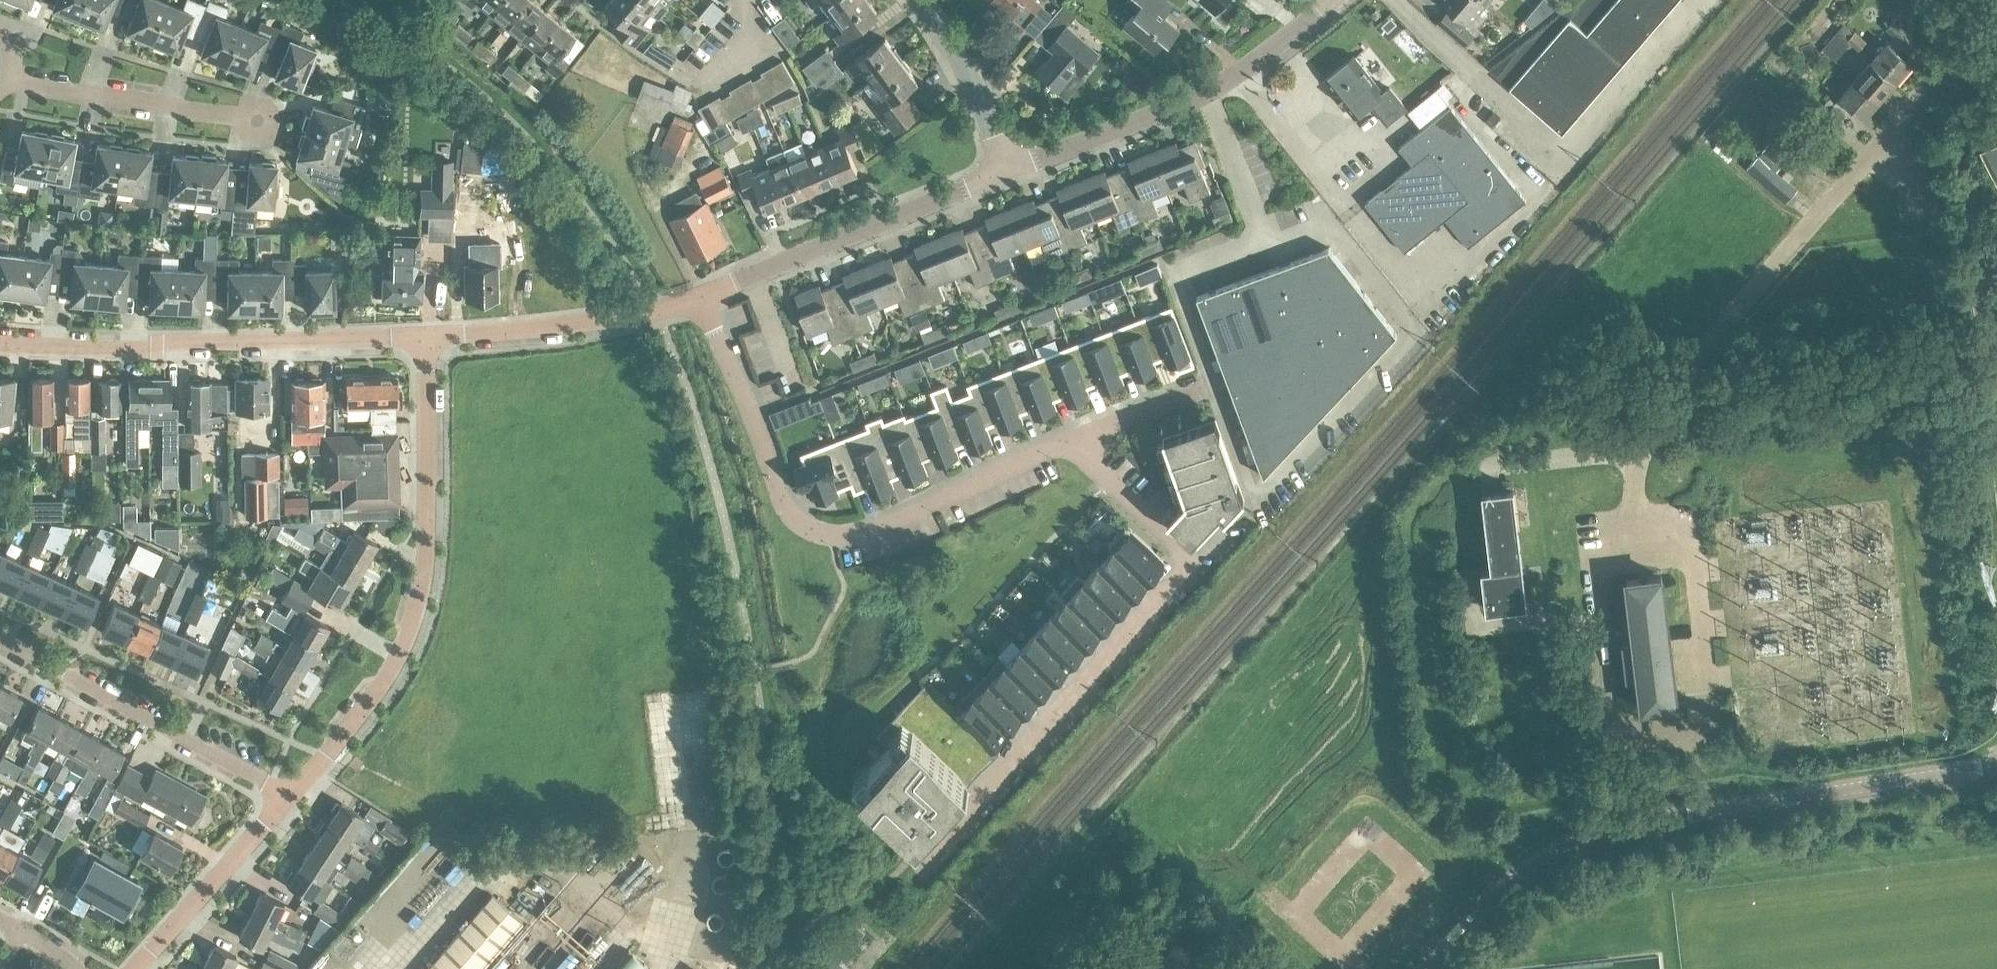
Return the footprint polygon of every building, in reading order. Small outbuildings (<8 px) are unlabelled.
[(85,0),(51,0),(55,2),(53,8),(78,18),(85,0)] [(126,0),(85,0),(78,18),(103,28),(109,10),(120,14),(126,0)] [(167,3),(160,0),(126,0),(120,14),(131,19),(127,31),(152,41),(167,3)] [(206,7),(189,0),(186,0),(182,9),(167,3),(152,41),(176,51),(183,33),(194,38),(206,7)] [(225,64),(241,26),(224,19),(229,8),(209,0),(206,7),(194,38),(205,42),(201,54),(225,64)] [(501,0),(462,0),(471,7),(475,1),(490,13),(501,0)] [(526,0),(501,0),(490,13),(505,26),(526,0)] [(543,9),(532,0),(526,0),(505,26),(520,38),(543,9)] [(661,17),(640,0),(611,0),(606,6),(621,19),(613,28),(635,46),(651,28),(641,19),(650,9),(660,17),(661,17)] [(661,17),(668,8),(659,0),(640,0),(661,17)] [(852,0),(824,0),(834,14),(852,0)] [(834,14),(845,29),(835,37),(840,43),(879,13),(878,13),(870,2),(872,1),(871,0),(852,0),(834,14)] [(1042,6),(1035,0),(995,0),(1001,4),(996,10),(1009,21),(1021,31),(1042,6)] [(1180,28),(1165,15),(1174,4),(1168,0),(1141,0),(1144,3),(1124,26),(1154,52),(1166,39),(1169,41),(1180,28)] [(1227,0),(1200,0),(1215,13),(1227,0)] [(1485,4),(1480,0),(1443,0),(1469,23),(1485,4)] [(1540,52),(1592,97),(1653,27),(1623,0),(1615,0),(1587,31),(1570,17),(1540,52)] [(1653,27),(1677,0),(1623,0),(1653,27)] [(714,2),(702,16),(713,25),(725,12),(714,2)] [(1085,79),(1081,75),(1100,52),(1067,25),(1076,15),(1064,5),(1043,30),(1055,40),(1048,47),(1054,52),(1037,73),(1059,92),(1068,99),(1085,79)] [(535,50),(558,22),(543,9),(520,38),(535,50)] [(915,11),(887,14),(890,40),(918,36),(915,11)] [(1466,46),(1476,35),(1450,12),(1440,23),(1466,46)] [(788,48),(800,39),(785,18),(772,27),(788,48)] [(1821,41),(1832,28),(1820,18),(1809,30),(1821,41)] [(1902,51),(1914,37),(1894,20),(1886,30),(1894,36),(1890,40),(1902,51)] [(268,61),(280,29),(261,22),(257,32),(241,26),(225,64),(250,74),(257,56),(268,61)] [(558,22),(535,50),(550,62),(545,68),(555,76),(568,60),(559,53),(574,34),(558,22)] [(280,29),(268,61),(279,65),(275,77),(300,87),(315,49),(299,43),(303,32),(283,24),(280,29)] [(465,44),(472,36),(458,25),(452,32),(465,44)] [(697,28),(687,40),(696,47),(706,36),(697,28)] [(1859,49),(1865,42),(1856,34),(1850,40),(1859,49)] [(873,82),(904,59),(896,49),(894,50),(886,40),(886,39),(846,69),(852,77),(863,68),(873,82)] [(1592,97),(1540,52),(1527,40),(1490,69),(1510,86),(1562,132),(1592,97)] [(481,56),(487,49),(478,41),(472,49),(481,56)] [(670,68),(677,57),(652,42),(645,53),(670,68)] [(1872,61),(1896,82),(1912,63),(1889,42),(1872,61)] [(487,49),(481,56),(490,63),(496,56),(487,49)] [(1975,50),(1971,60),(1977,62),(1979,63),(1983,53),(1981,52),(1975,50)] [(812,79),(835,61),(828,51),(804,69),(812,79)] [(1384,93),(1352,58),(1325,80),(1355,117),(1371,104),(1387,124),(1406,108),(1390,88),(1384,93)] [(904,59),(873,82),(884,97),(874,105),(895,133),(921,113),(905,92),(919,81),(918,81),(910,71),(911,69),(904,59)] [(772,67),(785,89),(795,83),(783,61),(772,67)] [(835,61),(812,79),(820,90),(844,73),(835,61)] [(1880,100),(1896,82),(1872,61),(1857,79),(1880,100)] [(510,81),(517,73),(508,65),(501,73),(510,81)] [(774,95),(785,89),(772,67),(762,73),(764,76),(774,95)] [(517,73),(510,81),(524,91),(530,83),(517,73)] [(764,100),(774,95),(764,76),(753,82),(764,100)] [(764,100),(753,82),(751,79),(741,85),(753,106),(764,100)] [(1864,119),(1880,100),(1857,79),(1840,98),(1864,119)] [(382,83),(382,98),(394,98),(398,81),(382,83)] [(675,93),(646,81),(639,99),(668,110),(670,105),(685,110),(692,91),(677,85),(675,93)] [(810,100),(818,97),(813,84),(805,88),(810,100)] [(743,112),(753,106),(741,85),(730,91),(732,94),(743,112)] [(1468,247),(1526,200),(1451,106),(1438,90),(1409,112),(1423,129),(1399,148),(1413,165),(1365,203),(1405,252),(1446,219),(1468,247)] [(732,118),(743,112),(732,94),(722,100),(732,118)] [(785,100),(788,109),(802,103),(799,95),(785,100)] [(732,118),(722,100),(720,96),(710,102),(710,104),(722,124),(726,122),(732,118)] [(305,131),(344,143),(349,127),(360,130),(366,108),(334,98),(330,111),(313,105),(305,131)] [(777,113),(788,109),(785,100),(774,105),(777,113)] [(711,130),(722,124),(710,104),(700,110),(711,130)] [(1838,124),(1845,116),(1833,105),(1826,113),(1838,124)] [(751,119),(754,128),(765,124),(761,115),(751,119)] [(676,171),(696,125),(676,116),(656,162),(676,171)] [(744,132),(754,128),(751,119),(740,124),(744,132)] [(709,145),(732,132),(726,122),(722,124),(711,130),(704,134),(709,145)] [(1785,125),(1764,148),(1784,165),(1803,142),(1785,125)] [(825,146),(839,180),(858,172),(848,150),(860,146),(852,127),(840,132),(842,139),(825,146)] [(48,135),(22,130),(18,153),(6,151),(0,177),(0,180),(12,182),(15,171),(41,176),(48,135)] [(1732,160),(1746,144),(1730,130),(1715,146),(1732,160)] [(339,159),(344,143),(305,131),(297,157),(299,157),(296,165),(338,202),(350,163),(339,159)] [(877,134),(861,146),(866,159),(885,145),(877,134)] [(78,194),(83,161),(71,159),(75,140),(48,135),(41,176),(57,179),(55,190),(78,194)] [(1153,153),(1167,190),(1183,184),(1190,202),(1211,193),(1201,168),(1206,166),(1196,141),(1178,148),(1177,143),(1153,153)] [(1980,149),(1996,183),(1996,141),(1980,149)] [(118,189),(124,148),(97,144),(94,163),(83,161),(78,194),(86,196),(99,197),(101,186),(118,189)] [(821,187),(839,180),(825,146),(814,150),(807,153),(821,187)] [(155,207),(159,172),(147,170),(150,152),(124,148),(118,189),(135,191),(133,203),(155,207)] [(1796,191),(1776,173),(1784,165),(1764,148),(1748,167),(1787,202),(1796,191)] [(803,195),(821,187),(807,153),(789,161),(803,195)] [(1152,196),(1167,190),(1153,153),(1128,162),(1131,168),(1119,173),(1139,222),(1159,214),(1152,196)] [(195,199),(200,158),(173,155),(171,173),(159,172),(155,207),(153,231),(164,233),(168,196),(195,199)] [(234,209),(237,168),(226,167),(226,161),(200,158),(195,199),(222,201),(221,208),(234,209)] [(419,193),(419,219),(453,219),(453,193),(453,160),(432,160),(432,193),(419,193)] [(786,203),(803,195),(789,161),(771,168),(786,203)] [(237,168),(234,209),(232,234),(254,236),(256,204),(273,206),(276,165),(249,163),(249,169),(237,168)] [(711,202),(732,191),(720,168),(699,179),(711,202)] [(767,210),(786,203),(771,168),(754,176),(751,169),(739,174),(747,193),(758,188),(767,210)] [(1139,222),(1119,173),(1108,178),(1105,172),(1081,181),(1096,219),(1112,212),(1119,230),(1139,222)] [(1081,225),(1096,219),(1081,181),(1057,191),(1059,196),(1048,201),(1068,251),(1088,243),(1081,225)] [(78,194),(76,204),(81,205),(85,201),(86,196),(78,194)] [(1056,255),(1068,251),(1048,201),(1036,205),(1034,200),(1010,210),(1025,247),(1040,241),(1048,259),(1056,255)] [(692,260),(725,243),(706,204),(672,221),(692,260)] [(1009,254),(1025,247),(1010,210),(986,220),(988,225),(976,229),(997,279),(1017,271),(1009,254)] [(1217,227),(1233,220),(1230,212),(1213,218),(1217,227)] [(29,217),(27,229),(39,231),(41,218),(29,217)] [(997,279),(976,229),(965,234),(963,229),(939,239),(954,276),(969,270),(976,288),(997,279)] [(257,232),(259,248),(275,247),(273,231),(257,232)] [(1154,233),(1145,237),(1148,244),(1157,240),(1154,233)] [(389,271),(382,271),(381,299),(420,301),(421,272),(417,272),(417,267),(420,266),(421,237),(412,237),(412,241),(387,241),(386,267),(389,267),(389,271)] [(938,282),(954,276),(939,239),(915,248),(916,253),(905,258),(925,308),(945,300),(938,282)] [(1148,244),(1151,253),(1163,248),(1160,239),(1157,240),(1148,244)] [(23,256),(6,254),(8,242),(0,241),(0,294),(18,296),(23,256)] [(466,299),(497,298),(496,265),(500,265),(500,243),(469,244),(470,265),(466,265),(466,299)] [(1140,258),(1151,253),(1148,244),(1136,248),(1140,258)] [(1324,293),(1356,282),(1330,248),(1310,255),(1324,293)] [(97,304),(100,264),(85,263),(78,251),(63,249),(62,255),(58,293),(71,294),(70,302),(97,304)] [(58,293),(62,255),(51,253),(50,260),(23,256),(18,296),(44,299),(46,291),(58,293)] [(137,295),(139,255),(118,254),(117,266),(100,264),(97,304),(123,307),(125,294),(137,295)] [(176,310),(177,270),(160,269),(160,256),(139,255),(137,295),(149,296),(149,308),(176,310)] [(1331,312),(1324,293),(1310,255),(1254,276),(1275,333),(1294,326),(1300,344),(1338,331),(1331,312)] [(215,299),(217,259),(195,258),(194,270),(177,270),(176,310),(202,311),(203,298),(215,299)] [(925,308),(905,258),(893,262),(891,258),(867,267),(882,305),(898,298),(905,316),(925,308)] [(255,312),(255,271),(237,271),(238,260),(217,259),(215,299),(228,299),(228,312),(255,312)] [(294,293),(293,265),(293,260),(272,260),(272,272),(255,271),(255,312),(281,312),(282,293),(294,293)] [(1157,263),(1148,267),(1153,280),(1162,276),(1157,263)] [(293,265),(294,293),(306,292),(307,311),(334,310),(333,270),(306,271),(305,264),(293,265)] [(423,267),(425,280),(441,278),(439,265),(423,267)] [(867,311),(882,305),(867,267),(843,277),(845,282),(834,287),(854,337),(874,329),(867,311)] [(1076,272),(1080,282),(1092,277),(1088,268),(1076,272)] [(1068,286),(1080,282),(1076,272),(1065,277),(1068,286)] [(1218,354),(1275,333),(1254,276),(1197,297),(1218,354)] [(1331,312),(1369,298),(1356,282),(1324,293),(1331,312)] [(1476,282),(1468,289),(1473,295),(1481,288),(1476,282)] [(854,337),(834,287),(822,291),(820,286),(795,296),(802,313),(800,314),(808,334),(826,327),(834,345),(854,337)] [(1097,287),(1087,291),(1092,302),(1092,303),(1101,300),(1097,287)] [(1087,291),(1077,295),(1081,307),(1092,302),(1087,291)] [(1338,331),(1382,315),(1369,298),(1331,312),(1338,331)] [(370,301),(351,306),(354,316),(373,311),(370,301)] [(1007,306),(1011,315),(1023,311),(1019,301),(1007,306)] [(1054,305),(1044,309),(1049,320),(1058,316),(1054,305)] [(999,320),(1011,315),(1007,306),(995,311),(999,320)] [(1172,307),(1138,320),(1154,361),(1166,357),(1169,364),(1174,362),(1178,372),(1192,366),(1191,366),(1194,365),(1172,307)] [(919,332),(932,327),(926,312),(913,318),(919,332)] [(1338,331),(1356,378),(1397,334),(1382,315),(1338,331)] [(1138,320),(1104,333),(1121,374),(1132,370),(1135,377),(1141,375),(1154,370),(1157,368),(1154,361),(1138,320)] [(934,330),(938,339),(949,334),(946,325),(934,330)] [(1308,363),(1300,344),(1294,326),(1275,333),(1218,354),(1232,392),(1270,377),(1308,363)] [(926,344),(938,339),(934,330),(922,334),(926,344)] [(1325,411),(1356,378),(1338,331),(1300,344),(1308,363),(1325,411)] [(1121,374),(1104,333),(1070,346),(1086,387),(1098,382),(1101,390),(1107,388),(1121,383),(1124,381),(1121,374)] [(972,338),(963,342),(966,350),(976,346),(972,338)] [(1070,346),(1036,359),(1052,400),(1064,395),(1067,403),(1073,401),(1086,396),(1089,395),(1086,387),(1070,346)] [(863,358),(866,368),(878,363),(874,354),(863,358)] [(854,372),(866,368),(863,358),(851,363),(854,372)] [(1036,359),(1003,372),(1019,413),(1030,408),(1034,417),(1039,414),(1039,415),(1053,409),(1055,408),(1052,400),(1036,359)] [(1295,443),(1325,411),(1308,363),(1270,377),(1295,443)] [(907,364),(896,369),(902,384),(913,379),(907,364)] [(1003,372),(969,385),(972,393),(985,425),(997,421),(1000,429),(1006,427),(1020,422),(1020,421),(1022,420),(1019,413),(1003,372)] [(372,422),(396,421),(395,406),(397,406),(396,376),(371,377),(372,420),(372,422)] [(348,421),(372,420),(371,377),(346,378),(347,407),(348,421)] [(1263,477),(1295,443),(1270,377),(1232,392),(1263,477)] [(11,419),(14,380),(0,379),(0,419),(11,419)] [(52,420),(53,408),(52,379),(29,379),(29,408),(29,450),(41,451),(41,420),(52,420)] [(87,437),(87,408),(87,379),(65,379),(65,408),(76,408),(75,437),(87,437)] [(226,389),(226,412),(236,412),(268,411),(268,379),(236,379),(236,389),(226,389)] [(870,379),(859,383),(863,394),(874,389),(870,379)] [(125,409),(125,464),(137,464),(137,428),(148,428),(148,423),(148,409),(149,380),(129,381),(130,409),(125,409)] [(148,409),(148,423),(162,423),(162,463),(178,463),(178,432),(178,409),(174,409),(168,409),(169,380),(149,380),(148,409)] [(98,410),(120,410),(120,381),(99,382),(98,410)] [(227,427),(226,412),(225,382),(187,382),(187,427),(209,427),(227,427)] [(292,444),(308,444),(308,382),(291,382),(292,444)] [(324,382),(308,382),(308,444),(308,454),(325,454),(325,436),(324,382)] [(933,391),(939,405),(955,446),(966,441),(970,449),(975,447),(976,448),(989,442),(991,441),(985,425),(972,393),(953,400),(947,385),(933,391)] [(939,405),(905,418),(921,459),(933,454),(936,462),(942,460),(942,461),(956,455),(958,454),(955,446),(939,405)] [(868,422),(870,428),(890,478),(901,473),(904,481),(910,479),(923,474),(923,473),(926,472),(921,459),(905,418),(904,415),(885,422),(883,417),(868,422)] [(1187,498),(1168,518),(1193,542),(1220,513),(1225,516),(1245,496),(1216,418),(1165,436),(1187,498)] [(91,469),(100,469),(100,451),(104,451),(104,420),(91,420),(91,469)] [(398,519),(396,421),(372,422),(373,436),(325,436),(325,454),(325,488),(342,488),(342,509),(336,509),(330,515),(330,520),(398,519)] [(52,449),(63,448),(63,423),(51,423),(52,449)] [(870,428),(836,441),(853,484),(856,491),(868,487),(871,494),(876,492),(876,493),(890,487),(893,485),(890,478),(870,428)] [(191,432),(178,432),(178,463),(180,463),(180,483),(199,483),(198,449),(192,449),(191,432)] [(836,441),(800,455),(803,463),(795,466),(798,471),(797,472),(802,485),(803,485),(805,490),(813,487),(817,498),(816,498),(817,501),(840,492),(839,489),(853,484),(836,441)] [(279,453),(243,454),(244,476),(280,475),(279,453)] [(63,485),(75,485),(75,454),(63,454),(63,485)] [(278,479),(246,479),(247,515),(279,515),(278,479)] [(1489,611),(1529,607),(1516,491),(1485,495),(1493,570),(1484,571),(1489,611)] [(228,522),(228,499),(217,499),(217,522),(228,522)] [(308,515),(308,499),(285,499),(285,515),(308,515)] [(16,526),(0,518),(0,534),(10,538),(16,526)] [(149,520),(136,520),(136,531),(149,537),(149,520)] [(317,538),(364,566),(377,544),(355,531),(347,543),(322,529),(327,521),(292,522),(317,538)] [(273,524),(266,539),(271,542),(275,540),(282,525),(273,524)] [(1110,541),(1116,547),(1148,577),(1164,560),(1126,524),(1110,541)] [(1742,545),(1769,540),(1766,525),(1739,530),(1742,545)] [(33,539),(43,544),(49,532),(39,527),(33,539)] [(155,527),(154,540),(179,550),(179,527),(155,527)] [(95,534),(90,544),(100,549),(105,539),(95,534)] [(352,586),(364,566),(317,538),(312,547),(326,555),(319,566),(330,573),(352,586)] [(38,556),(43,544),(33,539),(27,551),(38,556)] [(138,543),(130,563),(154,574),(163,554),(138,543)] [(80,557),(91,562),(96,550),(86,544),(80,557)] [(1116,547),(1101,564),(1133,594),(1148,577),(1116,547)] [(163,554),(154,574),(173,582),(182,563),(163,554)] [(27,565),(3,555),(0,561),(0,585),(15,591),(27,565)] [(75,569),(85,574),(91,562),(80,557),(75,569)] [(330,573),(319,566),(306,558),(299,570),(313,578),(307,587),(293,579),(287,589),(309,602),(314,592),(340,607),(352,586),(330,573)] [(191,580),(201,582),(206,566),(185,561),(177,592),(188,595),(191,580)] [(1101,564),(1085,580),(1117,611),(1133,594),(1101,564)] [(38,602),(50,576),(27,565),(15,591),(38,602)] [(144,586),(154,590),(159,577),(149,573),(144,586)] [(1063,591),(1069,597),(1101,627),(1117,611),(1085,580),(1079,574),(1063,591)] [(61,612),(73,586),(50,576),(38,602),(61,612)] [(1677,701),(1662,577),(1628,581),(1635,643),(1625,644),(1630,682),(1641,680),(1645,715),(1672,711),(1673,718),(1689,716),(1687,700),(1677,701)] [(1775,583),(1755,584),(1755,596),(1775,595),(1775,583)] [(73,586),(61,612),(85,623),(97,597),(73,586)] [(148,603),(154,590),(144,586),(138,599),(148,603)] [(303,612),(309,602),(287,589),(280,601),(291,607),(302,614),(303,612)] [(197,592),(189,609),(200,613),(207,597),(197,592)] [(1069,597),(1054,614),(1086,644),(1101,627),(1069,597)] [(125,641),(136,615),(113,604),(102,630),(125,641)] [(273,607),(266,618),(270,621),(281,628),(294,635),(316,648),(328,627),(303,612),(302,614),(291,607),(286,615),(273,607)] [(200,613),(189,609),(184,621),(195,625),(200,613)] [(1054,614),(1038,630),(1070,660),(1086,644),(1054,614)] [(149,652),(160,626),(136,615),(125,641),(149,652)] [(172,662),(183,636),(160,626),(149,652),(172,662)] [(1038,630),(1022,647),(1054,677),(1070,660),(1038,630)] [(316,648),(293,635),(284,650),(273,643),(274,642),(261,634),(257,641),(304,669),(316,648)] [(183,636),(172,662),(196,673),(207,646),(183,636)] [(1760,653),(1781,652),(1780,639),(1760,640),(1760,653)] [(291,690),(304,669),(257,641),(252,649),(267,658),(265,661),(274,667),(269,676),(291,690)] [(1022,647),(1007,663),(1039,694),(1054,677),(1022,647)] [(258,670),(221,650),(211,670),(226,678),(232,666),(254,677),(258,670)] [(1000,657),(984,675),(1023,710),(1039,694),(1007,663),(1000,657)] [(291,690),(269,676),(268,678),(259,672),(254,681),(263,686),(257,697),(279,711),(291,690)] [(984,675),(969,691),(1008,727),(1023,710),(984,675)] [(8,720),(21,697),(0,686),(0,715),(8,720)] [(953,707),(931,686),(881,738),(891,748),(871,769),(868,766),(857,778),(861,780),(859,782),(922,841),(942,819),(943,821),(953,811),(952,809),(971,788),(969,786),(984,771),(985,771),(1002,753),(992,743),(953,707)] [(969,691),(953,707),(992,743),(1008,727),(969,691)] [(47,741),(60,718),(38,707),(21,737),(32,744),(31,746),(34,748),(26,761),(34,766),(47,741)] [(25,717),(19,727),(25,730),(30,720),(25,717)] [(60,718),(47,741),(60,748),(54,759),(62,763),(68,752),(81,730),(60,718)] [(54,777),(48,788),(60,794),(66,782),(63,781),(70,769),(83,775),(102,741),(81,730),(68,752),(62,763),(54,777)] [(123,753),(102,741),(75,789),(85,794),(98,769),(110,775),(123,753)] [(54,777),(62,763),(54,759),(46,773),(54,777)] [(151,778),(128,765),(115,789),(138,801),(140,798),(189,824),(190,823),(195,826),(204,810),(199,807),(205,796),(156,769),(151,778)] [(24,766),(17,779),(24,783),(32,770),(24,766)] [(104,808),(115,789),(117,783),(108,778),(95,803),(104,808)] [(142,826),(148,815),(120,798),(113,809),(142,826)] [(4,813),(14,818),(21,805),(11,800),(4,813)] [(363,817),(341,803),(340,805),(339,804),(336,808),(337,809),(328,823),(350,837),(362,846),(367,838),(369,836),(356,827),(363,817)] [(400,841),(408,830),(370,806),(363,817),(400,841)] [(63,838),(74,818),(64,812),(53,833),(63,838)] [(14,818),(4,813),(0,821),(0,825),(8,830),(14,818)] [(336,858),(350,837),(328,823),(315,843),(336,858)] [(408,830),(400,841),(406,845),(414,835),(408,830)] [(169,870),(181,847),(154,832),(141,854),(169,870)] [(48,848),(54,838),(44,833),(39,842),(48,848)] [(373,853),(378,846),(367,838),(362,846),(373,853)] [(17,852),(3,877),(26,890),(40,865),(39,865),(48,848),(39,842),(29,859),(17,852)] [(17,852),(0,843),(0,876),(3,877),(17,852)] [(348,865),(336,858),(315,843),(302,863),(328,881),(337,868),(343,872),(348,865)] [(140,884),(94,858),(86,871),(77,866),(58,900),(82,913),(90,898),(122,916),(140,884)] [(349,866),(359,873),(365,866),(354,859),(349,866)] [(289,882),(288,883),(310,898),(318,904),(320,901),(332,883),(328,881),(302,863),(296,872),(289,882)] [(355,880),(359,873),(349,866),(344,873),(355,880)] [(261,893),(250,914),(302,940),(305,933),(276,919),(284,904),(261,893)] [(522,922),(491,895),(426,968),(480,968),(522,922)] [(316,914),(332,925),(340,914),(320,901),(318,904),(313,912),(316,914)] [(250,914),(239,936),(262,948),(268,935),(297,950),(302,940),(250,914)] [(572,935),(584,946),(602,927),(590,916),(572,935)] [(314,933),(310,942),(320,948),(327,940),(314,933)] [(537,945),(521,934),(510,950),(527,961),(537,945)] [(202,967),(207,968),(232,968),(231,968),(236,957),(213,945),(202,967)] [(279,968),(286,968),(290,960),(270,950),(264,961),(279,968)] [(632,953),(618,968),(648,968),(649,968),(632,953)] [(1162,955),(1156,968),(1193,968),(1162,955)]
